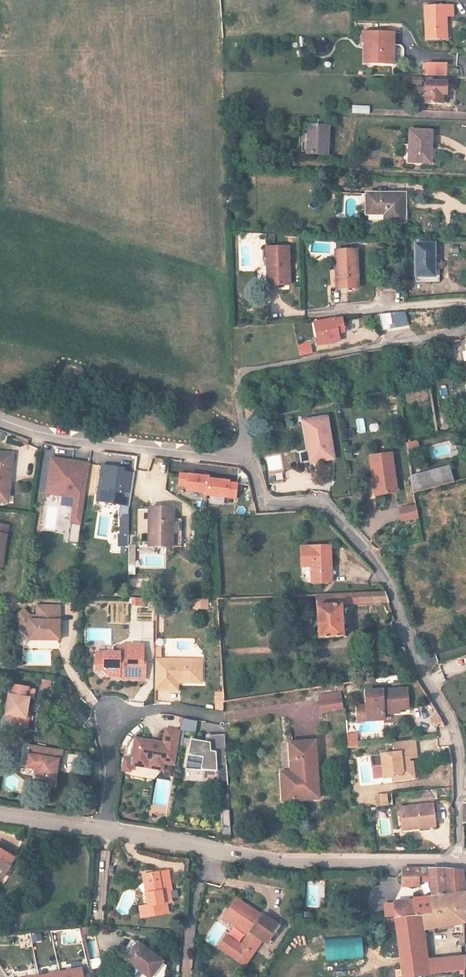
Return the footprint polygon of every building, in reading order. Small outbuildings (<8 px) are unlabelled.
[(447,38),(446,16),(453,15),(453,5),(425,6),(427,39),(447,38)] [(365,31),(365,40),(374,40),(373,64),(393,64),(394,32),(365,31)] [(374,40),(365,40),(365,64),(373,64),(374,40)] [(426,75),(446,74),(446,65),(426,65),(426,75)] [(410,77),(410,84),(421,84),(421,76),(410,77)] [(446,81),(426,80),(426,93),(420,93),(420,99),(446,100),(446,81)] [(351,113),(369,113),(370,105),(352,104),(351,113)] [(301,128),(300,146),(308,146),(307,154),(328,155),(330,125),(309,125),(309,128),(301,128)] [(431,161),(432,130),(411,129),(410,161),(431,161)] [(387,212),(387,220),(405,220),(405,193),(368,193),(368,212),(387,212)] [(416,243),(416,276),(434,276),(435,243),(416,243)] [(291,284),(289,246),(267,247),(268,266),(271,266),(272,285),(291,284)] [(359,286),(358,249),(335,249),(336,268),(339,268),(340,287),(359,286)] [(341,318),(335,319),(335,318),(314,322),(318,344),(339,340),(337,332),(344,331),(341,318)] [(312,344),(300,347),(301,355),(314,352),(312,344)] [(440,397),(455,395),(454,385),(438,387),(440,397)] [(255,407),(243,410),(246,424),(258,421),(255,407)] [(302,426),(304,446),(310,445),(312,467),(332,465),(327,422),(302,426)] [(417,440),(406,442),(408,451),(419,449),(417,440)] [(269,456),(271,468),(280,467),(279,455),(269,456)] [(11,498),(14,457),(0,456),(0,505),(6,505),(6,498),(11,498)] [(375,459),(377,479),(381,479),(383,495),(400,493),(396,457),(375,459)] [(90,466),(51,461),(48,483),(50,484),(50,487),(48,487),(46,496),(75,500),(74,512),(83,513),(90,466)] [(117,470),(100,468),(97,496),(106,497),(105,504),(129,507),(133,474),(122,473),(117,473),(117,470)] [(455,470),(418,479),(420,492),(421,497),(460,486),(455,470)] [(269,482),(284,480),(282,471),(267,474),(269,482)] [(210,482),(182,478),(180,490),(188,491),(188,495),(208,498),(210,484),(210,482)] [(239,488),(210,484),(208,498),(208,500),(236,504),(239,488)] [(106,497),(97,496),(96,504),(105,504),(106,497)] [(417,518),(417,505),(404,506),(405,518),(417,518)] [(149,509),(149,547),(181,546),(181,519),(172,519),(172,508),(149,509)] [(83,513),(74,512),(72,525),(82,526),(83,513)] [(129,517),(121,517),(121,537),(129,537),(129,517)] [(147,534),(147,519),(138,519),(138,534),(147,534)] [(5,571),(9,529),(0,528),(0,570),(5,571)] [(68,529),(66,541),(76,543),(78,531),(68,529)] [(310,561),(311,578),(330,578),(329,541),(299,540),(300,561),(310,561)] [(345,601),(387,599),(384,590),(319,592),(320,632),(346,631),(345,601)] [(131,605),(145,606),(145,598),(131,597),(131,605)] [(193,609),(208,609),(208,600),(193,599),(193,609)] [(110,601),(110,623),(128,623),(129,602),(110,601)] [(17,621),(24,628),(32,628),(32,640),(32,643),(62,643),(61,609),(38,609),(38,619),(32,619),(24,612),(17,621)] [(22,631),(32,640),(32,628),(24,628),(22,631)] [(124,681),(126,683),(149,683),(149,665),(146,665),(146,649),(126,649),(123,651),(123,653),(116,653),(116,658),(99,658),(99,676),(107,676),(112,681),(124,681)] [(205,684),(206,662),(159,661),(160,693),(171,692),(171,684),(184,684),(205,684)] [(50,690),(51,681),(41,679),(40,688),(50,690)] [(184,692),(184,684),(171,684),(171,692),(184,692)] [(32,732),(34,716),(35,703),(40,704),(42,693),(15,690),(12,721),(17,722),(16,730),(32,732)] [(402,709),(402,711),(411,710),(409,690),(368,694),(369,708),(370,723),(387,721),(386,715),(396,714),(396,709),(402,709)] [(295,736),(311,735),(311,726),(319,725),(319,701),(277,703),(278,716),(294,715),(295,736)] [(322,715),(344,712),(342,702),(321,705),(322,715)] [(370,723),(369,708),(359,709),(360,724),(370,723)] [(179,729),(195,733),(197,721),(182,718),(179,729)] [(136,765),(153,767),(154,762),(165,763),(181,765),(186,731),(170,729),(168,742),(140,739),(136,765)] [(357,732),(346,732),(347,747),(358,747),(357,732)] [(215,742),(196,740),(192,770),(223,771),(223,765),(233,764),(230,733),(214,735),(215,742)] [(387,779),(395,778),(403,777),(403,775),(416,774),(415,764),(410,765),(410,759),(420,758),(418,740),(396,742),(397,753),(384,754),(386,766),(387,779)] [(291,747),(293,776),(293,789),(282,790),(284,804),(319,802),(315,745),(291,747)] [(67,765),(68,754),(59,753),(34,749),(33,760),(39,761),(37,771),(42,771),(40,782),(51,784),(62,786),(65,765),(67,765)] [(386,766),(384,754),(373,756),(374,767),(386,766)] [(417,780),(416,774),(403,775),(403,777),(395,778),(396,783),(417,780)] [(293,789),(293,776),(281,777),(282,790),(293,789)] [(62,786),(51,784),(50,791),(61,793),(62,786)] [(380,794),(380,802),(391,801),(391,793),(380,794)] [(398,804),(399,824),(418,823),(418,830),(427,829),(427,826),(434,826),(433,803),(398,804)] [(230,825),(229,810),(221,810),(222,825),(230,825)] [(9,880),(19,859),(0,849),(0,875),(9,880)] [(161,904),(154,905),(145,907),(147,918),(176,914),(174,903),(179,903),(177,889),(180,889),(177,870),(153,874),(156,892),(159,892),(161,904)] [(407,899),(408,917),(447,914),(448,900),(464,899),(463,873),(446,870),(411,871),(412,885),(425,886),(425,898),(407,899)] [(149,874),(154,905),(161,904),(159,892),(156,892),(153,874),(149,874)] [(273,912),(270,914),(247,895),(232,912),(254,931),(246,941),(233,931),(225,940),(249,959),(269,936),(274,941),(288,925),(273,912)] [(464,899),(448,900),(447,914),(408,917),(411,976),(443,976),(464,975),(464,962),(428,965),(427,937),(464,933),(464,899)] [(362,937),(324,938),(325,960),(363,958),(362,937)] [(146,942),(133,959),(155,976),(160,976),(172,961),(146,942)] [(81,967),(37,976),(83,976),(81,967)] [(252,976),(257,976),(259,976),(261,969),(253,968),(252,976)]
